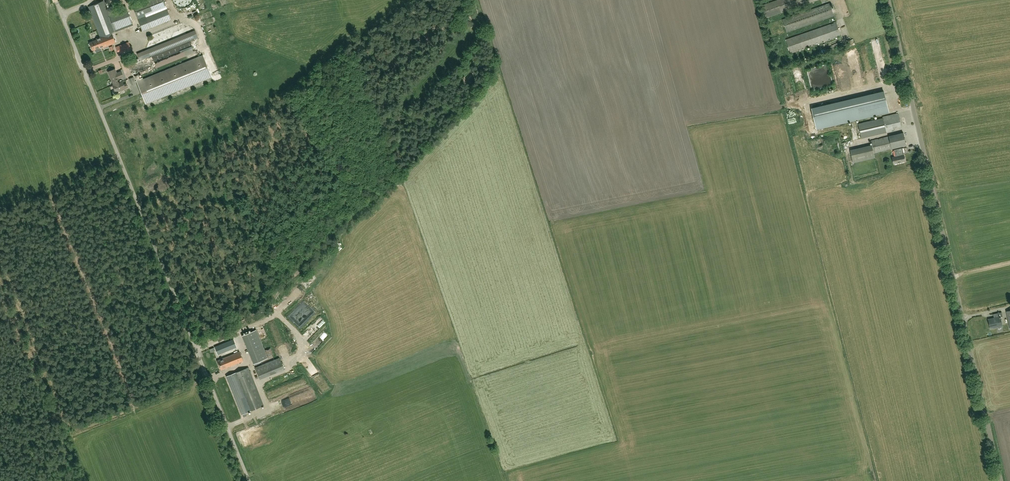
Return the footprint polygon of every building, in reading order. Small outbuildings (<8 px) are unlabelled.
[(132,4),(138,19),(147,15),(145,11),(165,3),(163,0),(141,0),(132,4)] [(203,14),(210,12),(206,0),(203,0),(199,1),(203,14)] [(776,0),(761,5),(766,18),(802,6),(804,12),(768,24),(772,37),(834,16),(829,3),(806,12),(803,5),(818,0),(777,0),(776,0)] [(100,50),(100,49),(115,42),(111,33),(115,31),(103,1),(88,7),(100,37),(96,39),(96,40),(89,43),(92,51),(95,49),(96,52),(100,50)] [(132,23),(126,6),(109,12),(115,30),(132,23)] [(165,22),(160,10),(138,19),(142,31),(165,22)] [(211,16),(206,17),(211,37),(218,35),(215,22),(213,23),(211,16)] [(833,23),(786,40),(775,44),(779,57),(840,36),(835,22),(833,22),(833,23)] [(195,30),(147,50),(150,57),(152,56),(173,48),(194,39),(196,39),(198,38),(195,30)] [(138,75),(201,50),(196,39),(194,39),(173,48),(152,56),(130,65),(135,77),(138,75)] [(130,45),(129,44),(128,42),(116,47),(118,54),(131,49),(130,45)] [(150,57),(147,50),(137,54),(140,60),(150,57)] [(139,79),(139,77),(136,78),(146,103),(211,77),(211,76),(214,75),(213,73),(210,74),(203,55),(143,80),(142,77),(139,79)] [(113,86),(123,82),(122,81),(119,82),(118,79),(124,77),(121,71),(116,73),(115,69),(108,71),(112,81),(113,81),(114,85),(113,85),(113,86)] [(123,82),(113,86),(115,92),(119,91),(126,89),(125,87),(128,86),(127,84),(124,85),(123,82)] [(817,128),(889,112),(884,92),(812,109),(817,128)] [(883,118),(860,124),(858,124),(861,138),(894,131),(893,129),(901,127),(898,113),(883,117),(883,118)] [(888,136),(871,141),(872,145),(850,150),(853,163),(875,158),(874,153),(891,149),(906,145),(903,132),(888,136)] [(892,157),(893,164),(905,162),(902,148),(894,150),(895,156),(892,157)] [(302,328),(314,315),(309,310),(308,310),(302,305),(291,318),(302,328)] [(997,318),(988,319),(990,328),(1002,326),(1000,317),(1002,316),(1001,312),(996,314),(997,318)] [(248,350),(252,362),(253,364),(268,358),(256,330),(242,336),(248,350)] [(214,346),(217,354),(236,347),(233,339),(214,346)] [(239,351),(217,360),(220,370),(243,361),(239,351)] [(284,369),(279,357),(255,367),(260,379),(284,369)] [(248,367),(233,374),(228,376),(243,414),(263,405),(248,367)]
